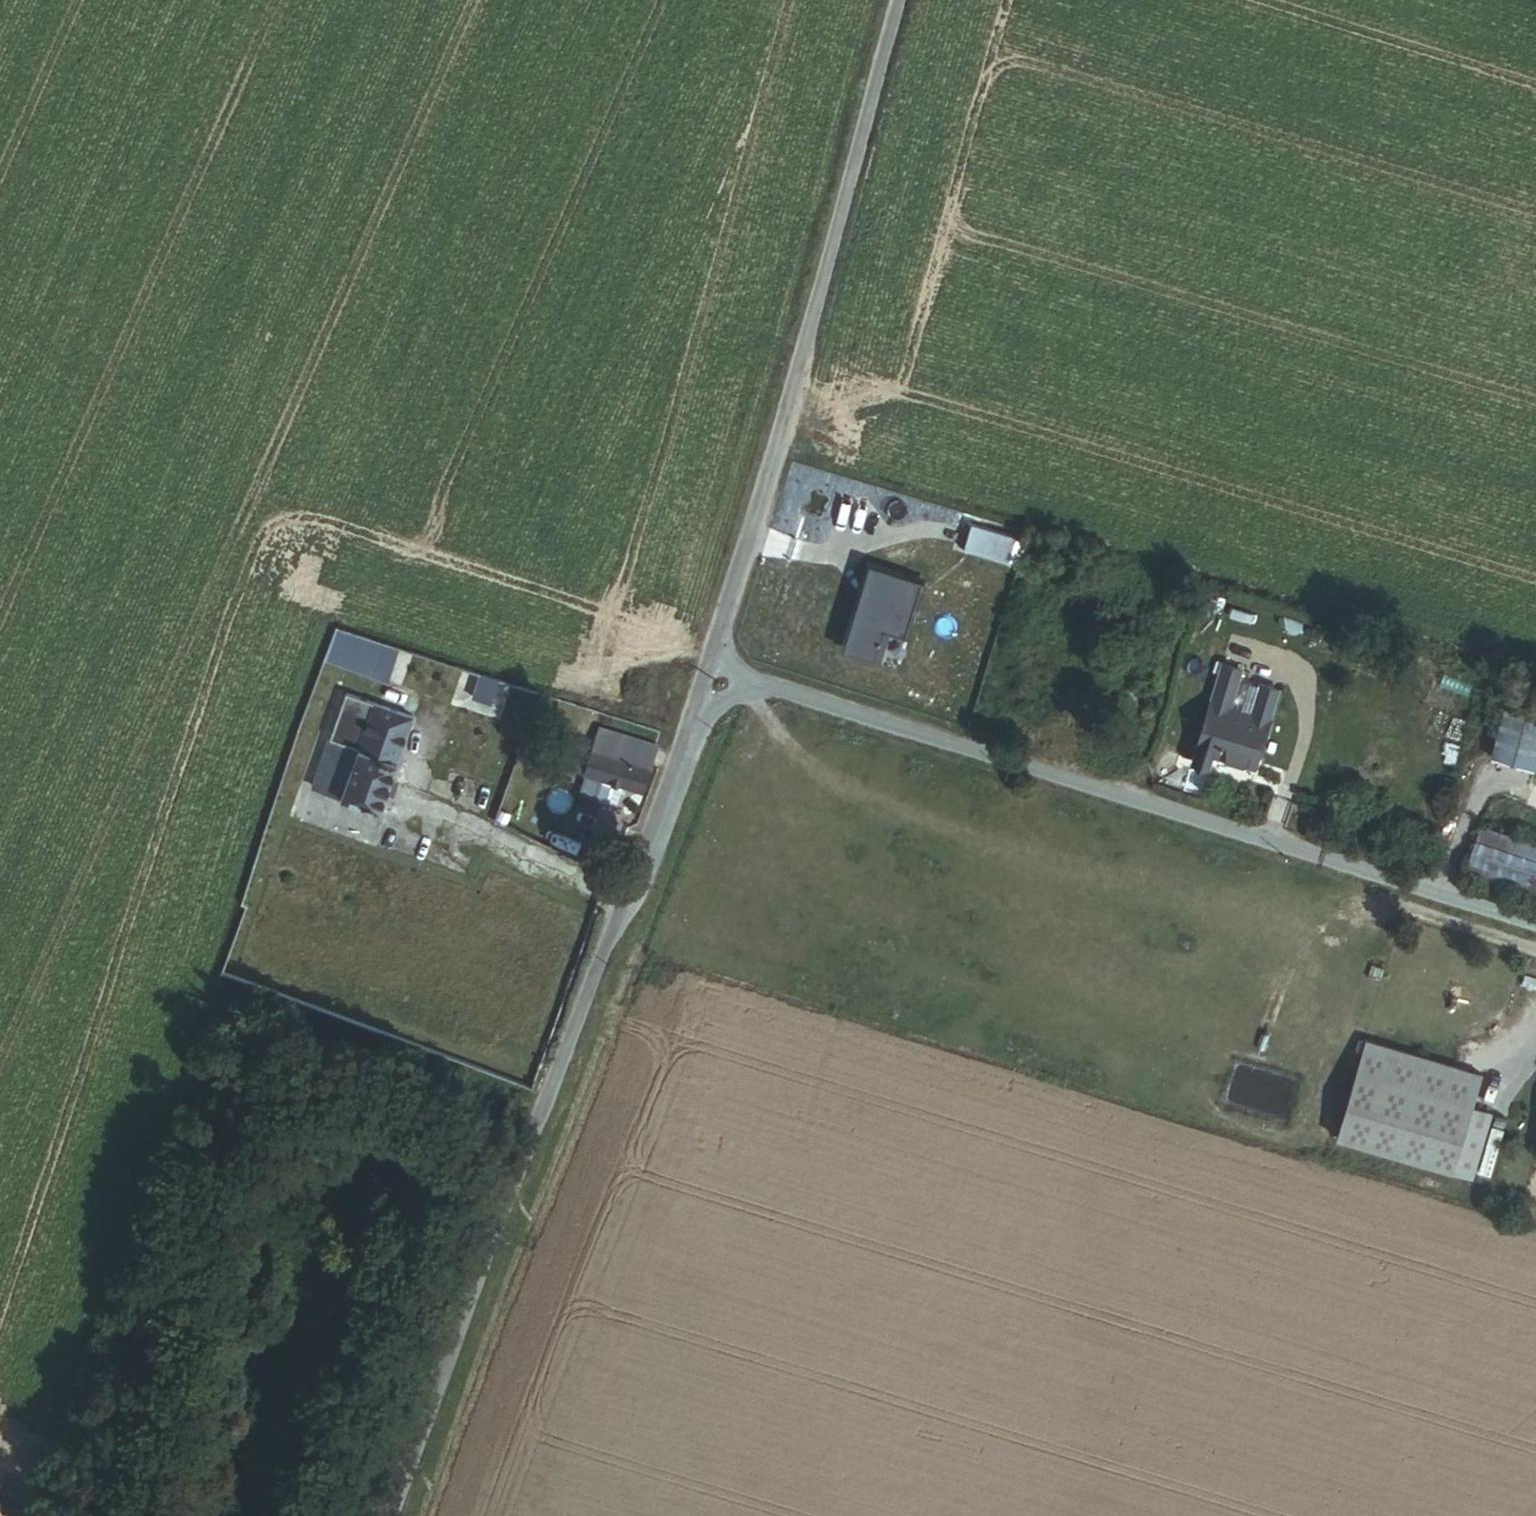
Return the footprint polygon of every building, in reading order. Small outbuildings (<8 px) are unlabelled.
[(972,525),(965,550),(1011,564),(1019,539),(972,525)] [(870,561),(853,617),(883,626),(900,631),(917,576),(870,561)] [(883,626),(853,617),(847,638),(876,647),(883,626)] [(1240,666),(1221,661),(1193,757),(1213,763),(1215,755),(1254,767),(1277,688),(1260,683),(1260,685),(1252,711),(1229,705),(1237,678),(1240,666)] [(1252,711),(1260,685),(1237,678),(1229,705),(1252,711)] [(415,719),(348,697),(317,791),(384,813),(390,795),(394,782),(415,719)] [(654,742),(573,718),(562,756),(568,766),(577,768),(576,770),(599,777),(619,783),(640,789),(654,742)] [(619,783),(599,777),(594,793),(597,798),(609,802),(615,799),(619,783)] [(401,784),(394,782),(390,795),(397,797),(401,784)] [(1481,830),(1476,845),(1535,863),(1535,847),(1481,830)] [(1467,877),(1535,897),(1535,881),(1471,862),(1467,877)] [(1478,1110),(1488,1075),(1371,1042),(1344,1140),(1460,1173),(1478,1110)] [(1477,1178),(1495,1115),(1478,1110),(1460,1173),(1477,1178)]
